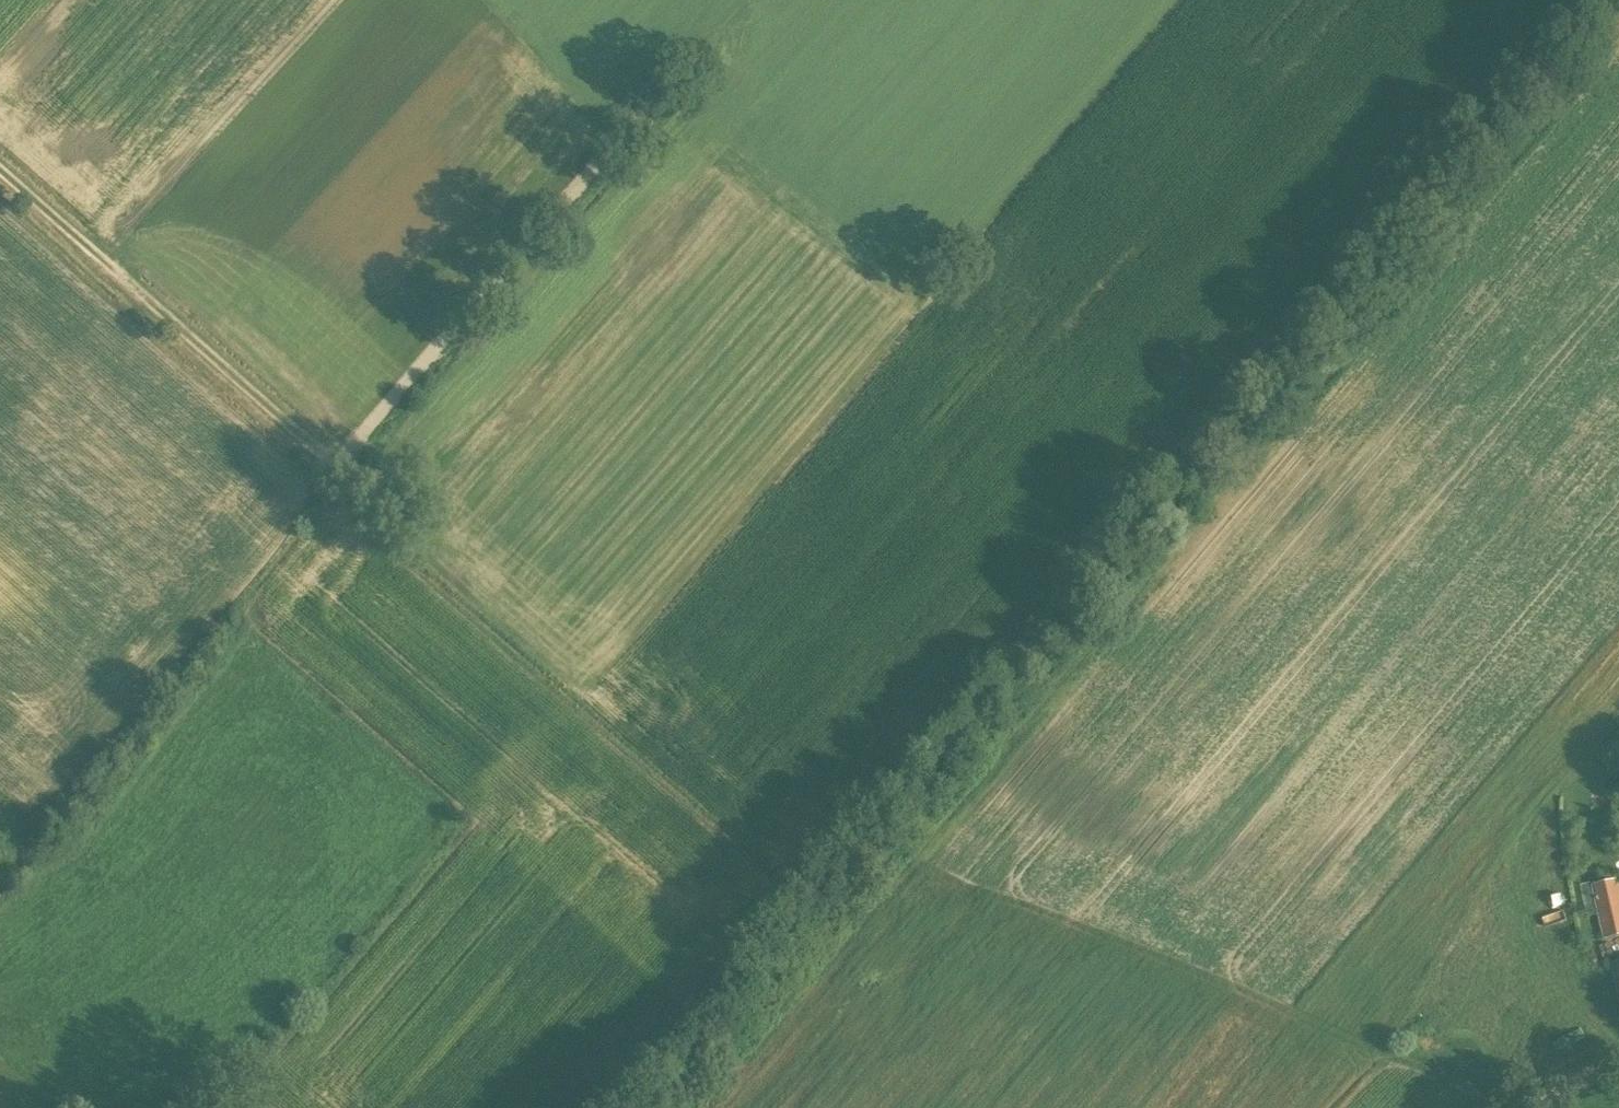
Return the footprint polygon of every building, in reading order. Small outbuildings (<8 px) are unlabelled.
[(1591,884),(1604,938),(1618,935),(1618,878),(1591,884)] [(1608,963),(1618,999),(1618,960),(1608,963)]
